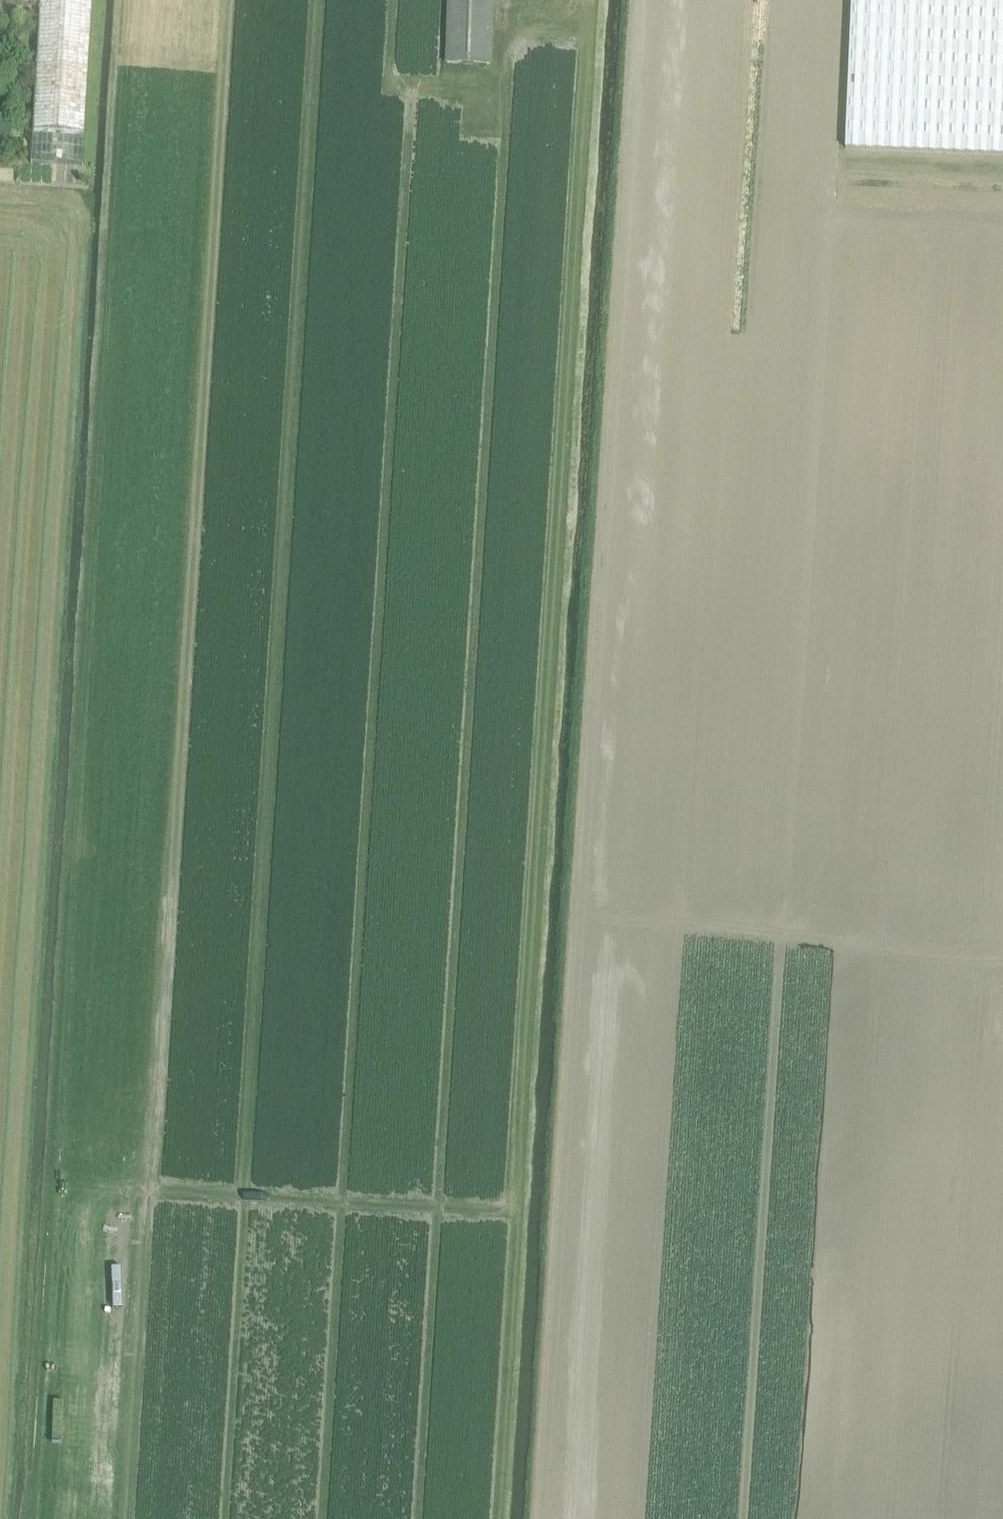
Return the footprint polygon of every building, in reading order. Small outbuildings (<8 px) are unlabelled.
[(32,163),(84,166),(94,0),(41,0),(32,163)] [(491,65),(493,0),(449,0),(447,64),(491,65)] [(1002,156),(1002,0),(852,0),(847,149),(1002,156)]
